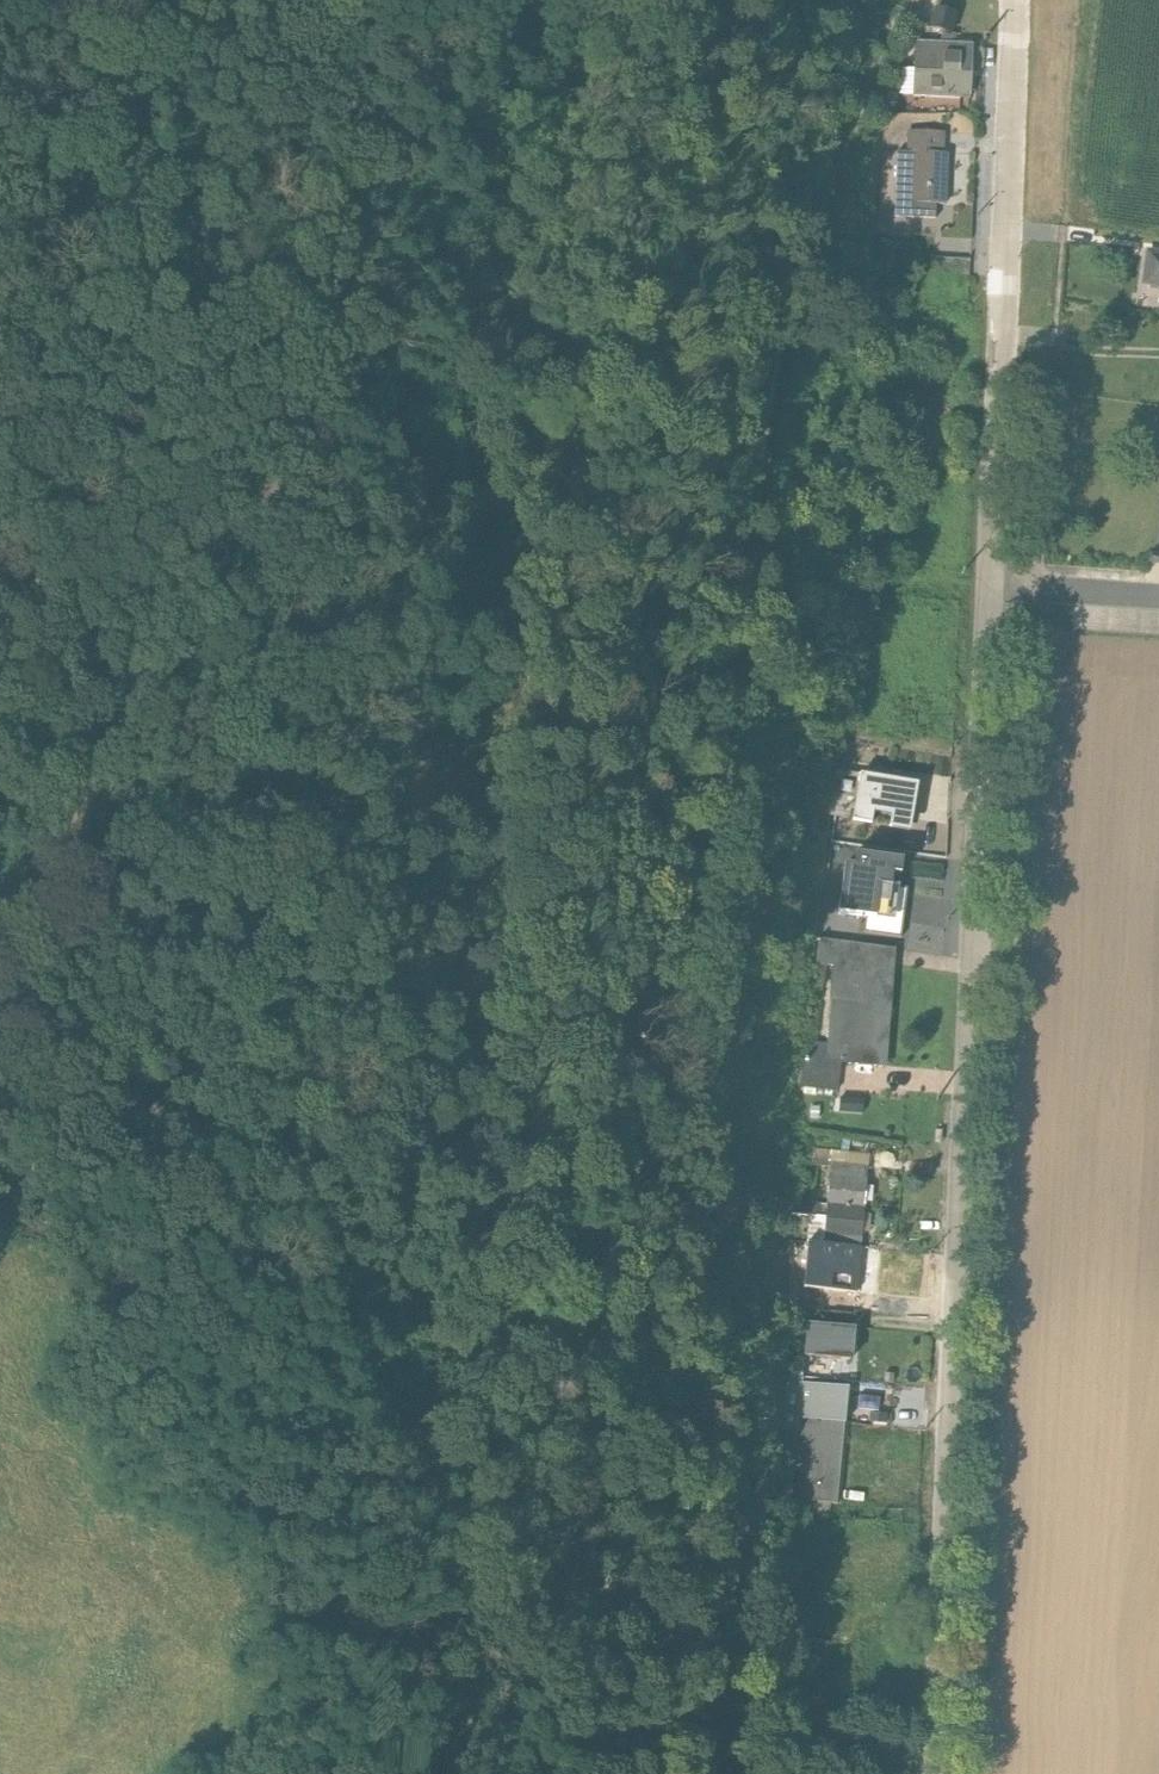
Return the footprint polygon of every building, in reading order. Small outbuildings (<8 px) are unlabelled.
[(929,17),(952,25),(961,1),(958,0),(935,0),(929,17)] [(917,29),(914,85),(971,88),(975,32),(917,29)] [(896,192),(910,192),(912,141),(907,141),(908,120),(900,119),(896,192)] [(912,141),(910,192),(948,193),(949,142),(945,142),(945,121),(908,120),(907,141),(912,141)] [(910,192),(896,192),(896,204),(936,205),(937,193),(910,192)] [(1142,274),(1158,277),(1158,239),(1148,238),(1142,274)] [(877,815),(879,797),(897,799),(895,812),(920,814),(926,757),(864,751),(858,813),(877,815)] [(844,871),(839,905),(845,906),(849,907),(895,913),(899,878),(892,877),(894,865),(901,866),(902,862),(903,851),(857,845),(856,856),(846,855),(845,859),(844,871)] [(802,1050),(800,1076),(839,1080),(842,1055),(887,1059),(896,940),(819,929),(817,957),(834,958),(827,1036),(815,1035),(813,1050),(802,1050)] [(832,1151),(868,1154),(869,1141),(815,1137),(814,1153),(832,1154),(832,1151)] [(829,1182),(828,1192),(867,1196),(869,1154),(868,1154),(832,1151),(832,1154),(829,1182)] [(828,1192),(829,1182),(819,1181),(818,1189),(791,1186),(789,1200),(811,1202),(809,1231),(825,1232),(828,1192)] [(828,1192),(825,1232),(830,1233),(830,1230),(864,1233),(867,1196),(828,1192)] [(830,1230),(830,1233),(828,1257),(805,1256),(804,1276),(860,1281),(864,1233),(830,1230)] [(790,1369),(799,1370),(804,1370),(806,1344),(809,1311),(811,1311),(812,1296),(795,1296),(790,1367),(790,1369)] [(831,1313),(857,1315),(857,1300),(832,1298),(831,1313)] [(809,1311),(806,1344),(854,1349),(857,1315),(811,1311),(809,1311)] [(799,1370),(790,1369),(783,1419),(782,1429),(795,1430),(795,1424),(797,1405),(796,1405),(799,1370)] [(796,1405),(797,1405),(846,1410),(847,1410),(850,1375),(804,1370),(799,1370),(796,1405)] [(797,1405),(795,1424),(793,1453),(801,1454),(798,1488),(796,1502),(831,1505),(830,1491),(838,1492),(846,1410),(797,1405)]
